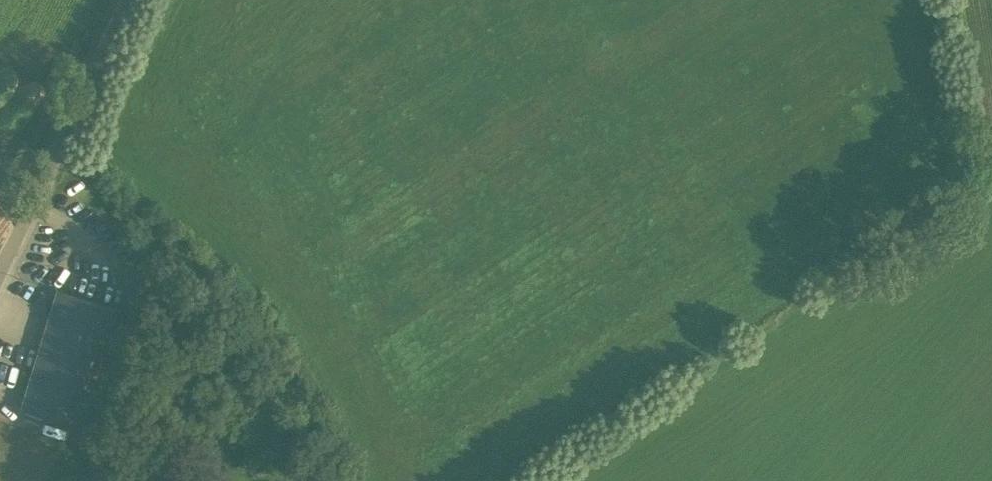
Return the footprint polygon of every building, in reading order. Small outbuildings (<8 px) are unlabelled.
[(56,291),(21,406),(81,424),(116,309),(56,291)]
